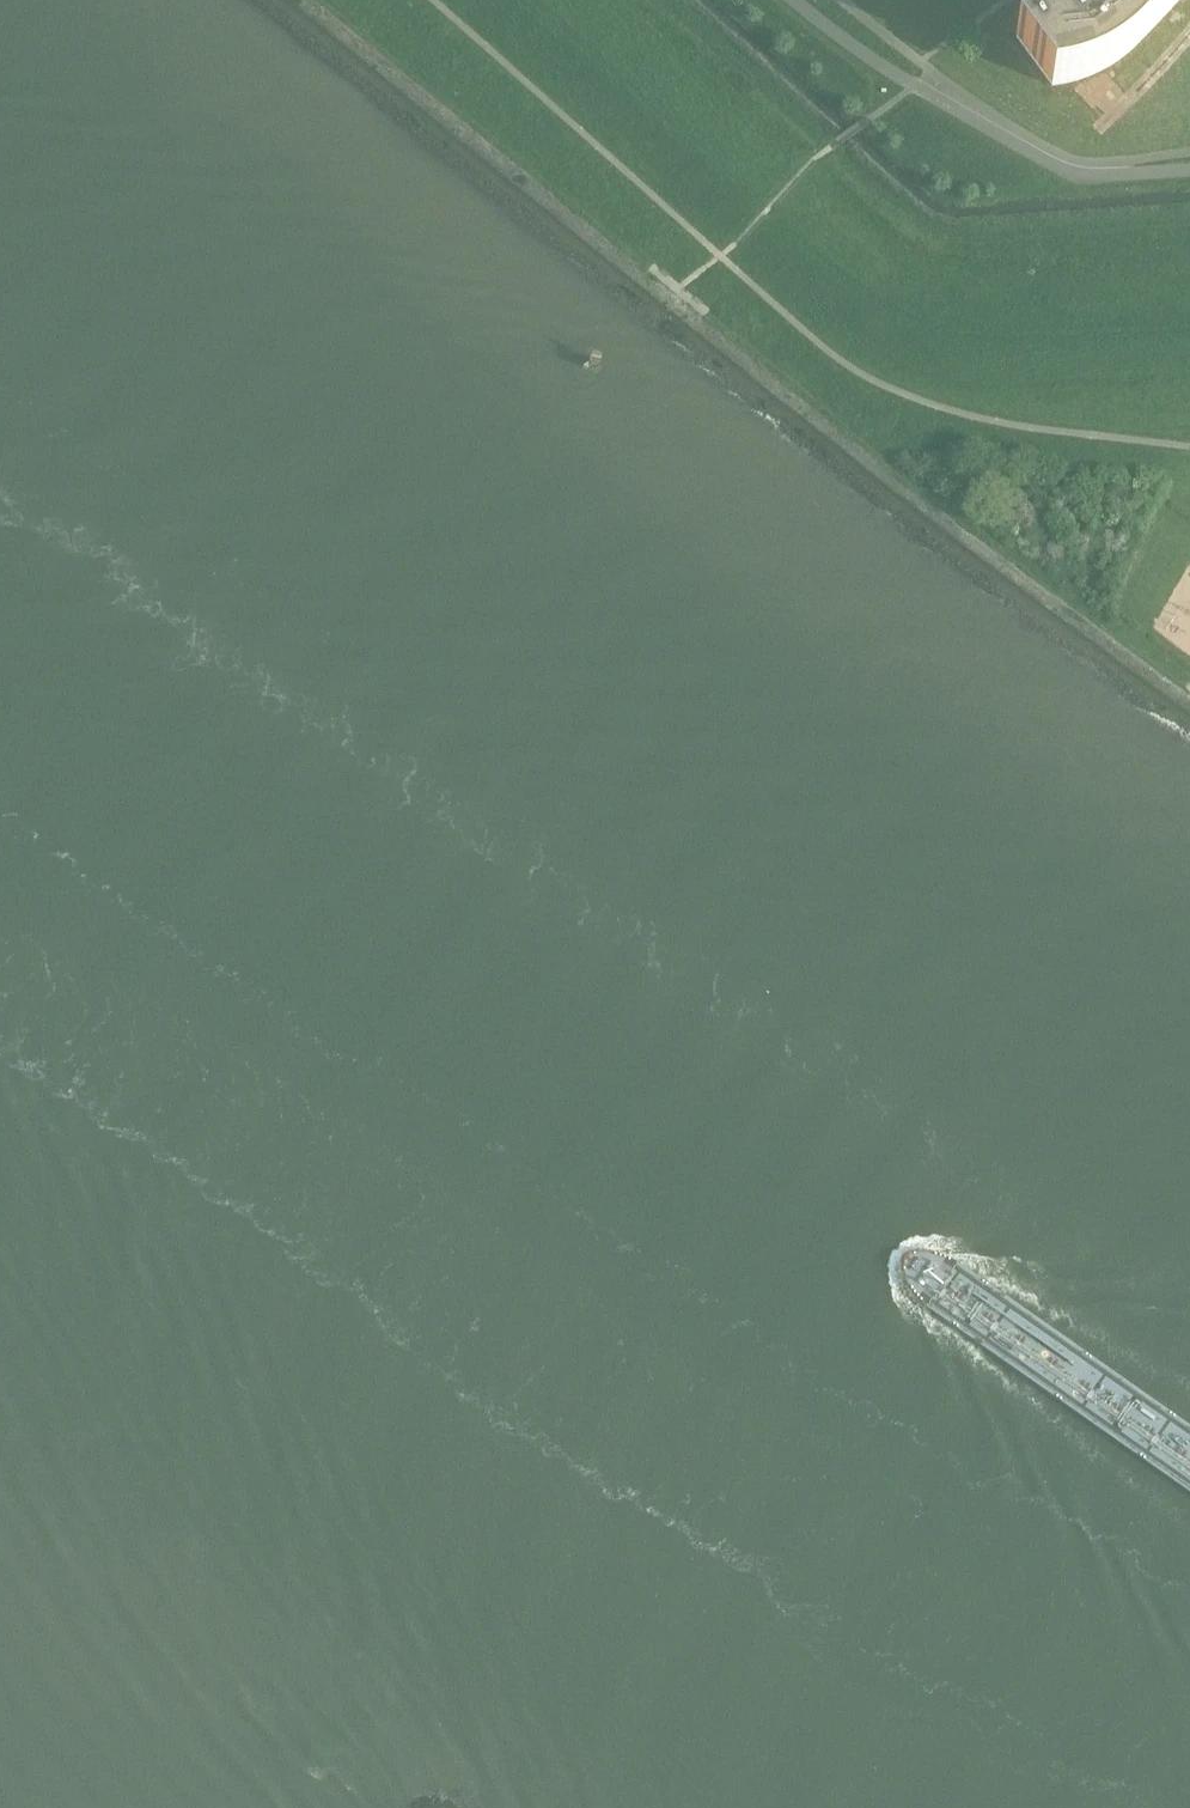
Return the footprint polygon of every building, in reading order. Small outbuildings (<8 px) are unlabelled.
[(1053,87),(1080,81),(1101,73),(1122,60),(1140,43),(1182,0),(1102,0),(1096,4),(1093,0),(1088,0),(1073,11),(1076,19),(1067,25),(1056,9),(1017,38),(1053,87)]
